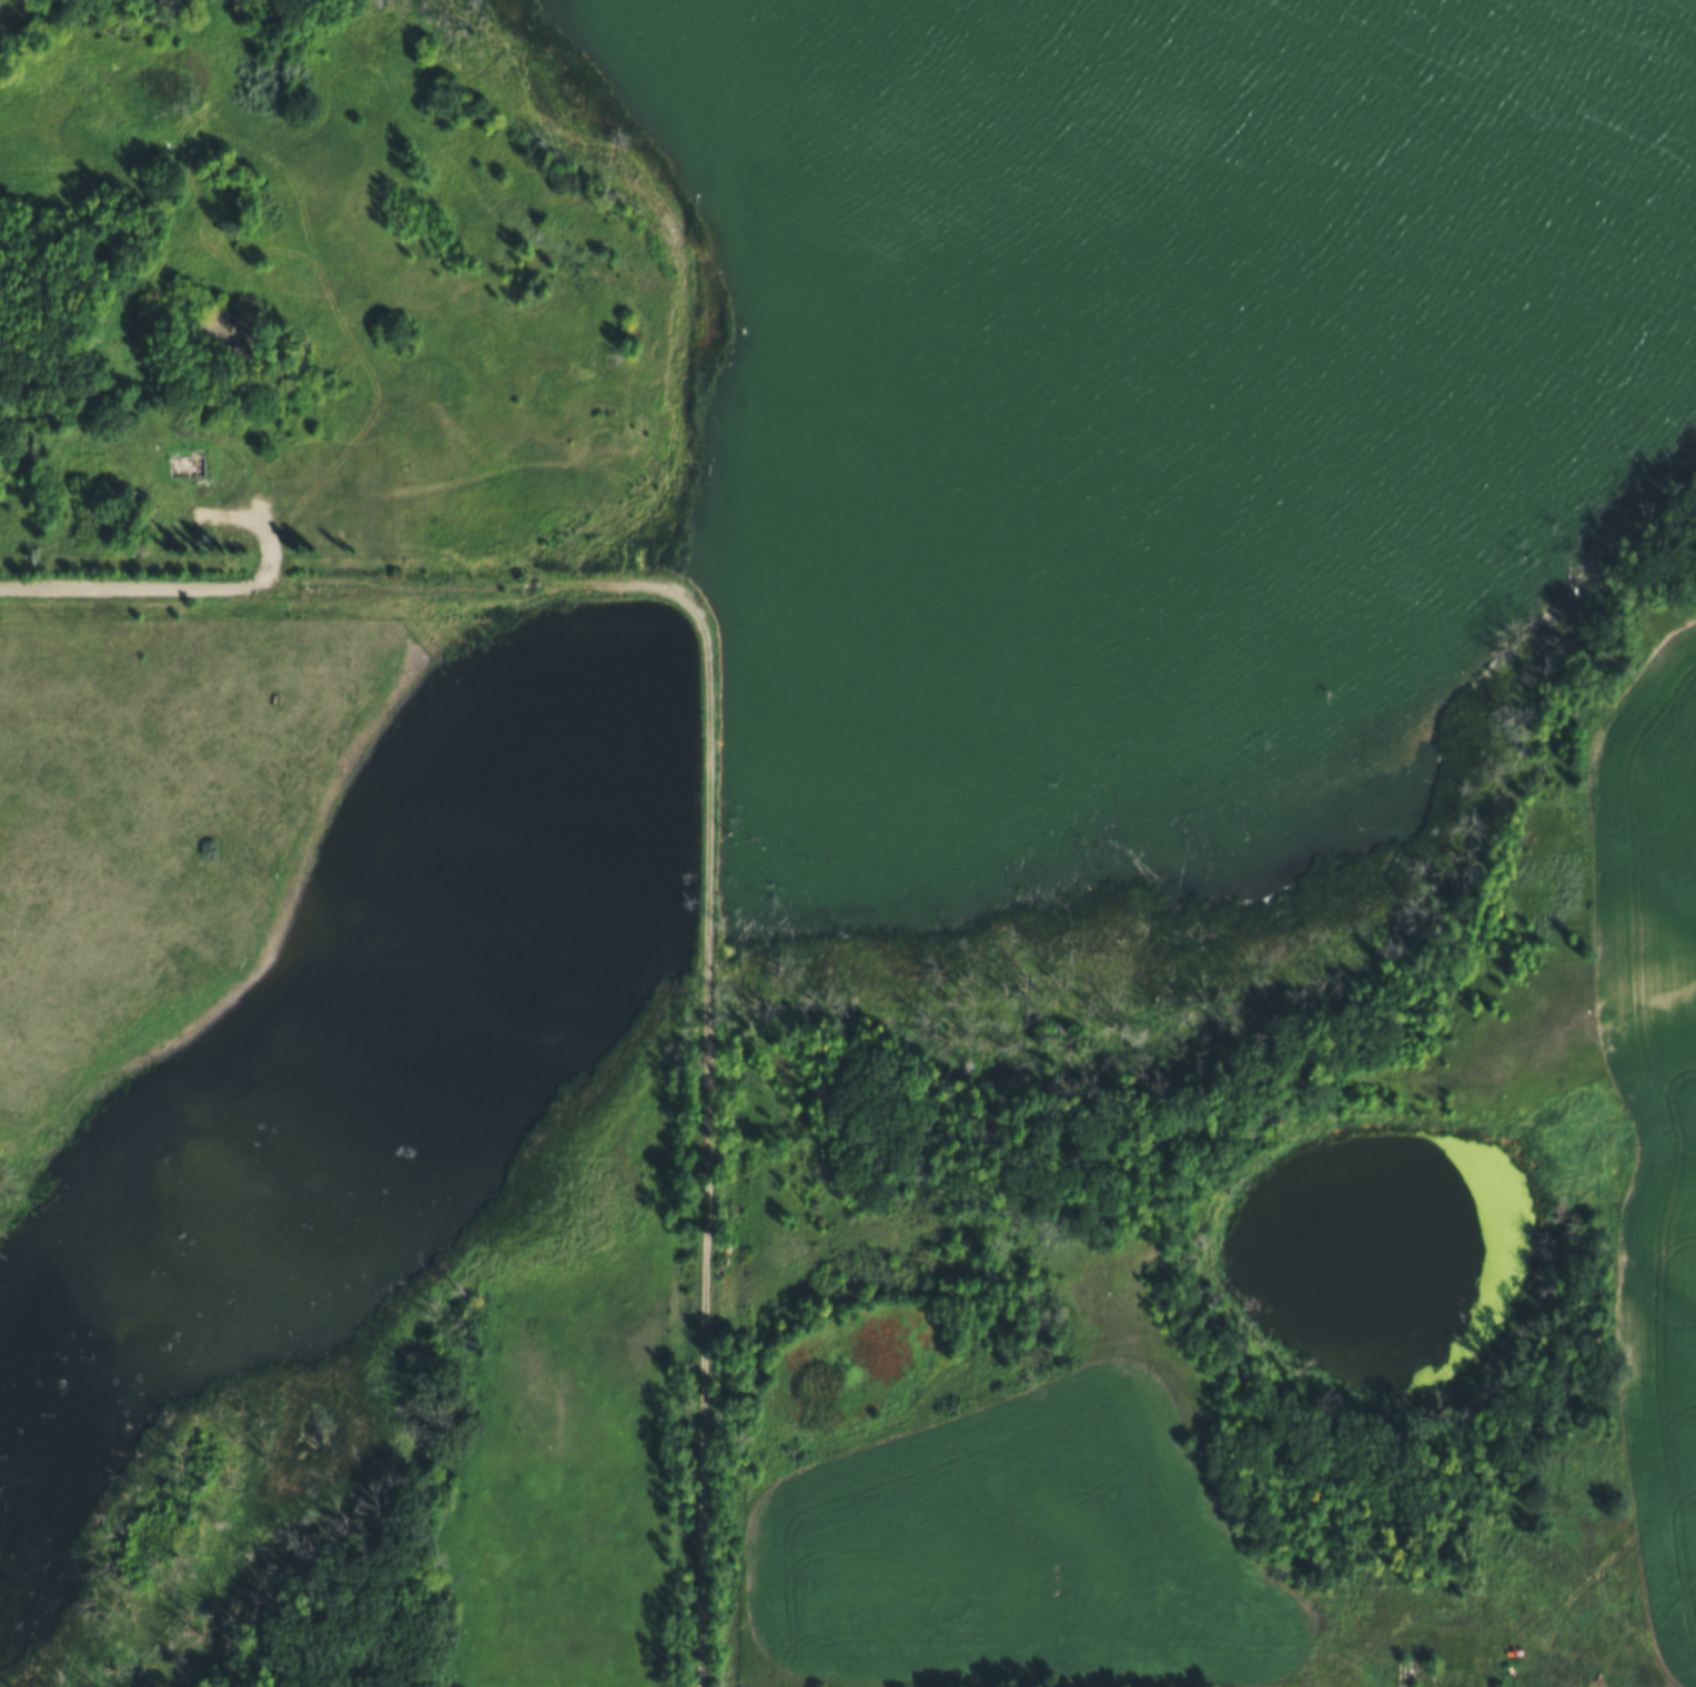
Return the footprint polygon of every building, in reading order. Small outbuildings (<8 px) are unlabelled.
[(162,456),(195,454),(198,475),(163,478),(162,456)]
